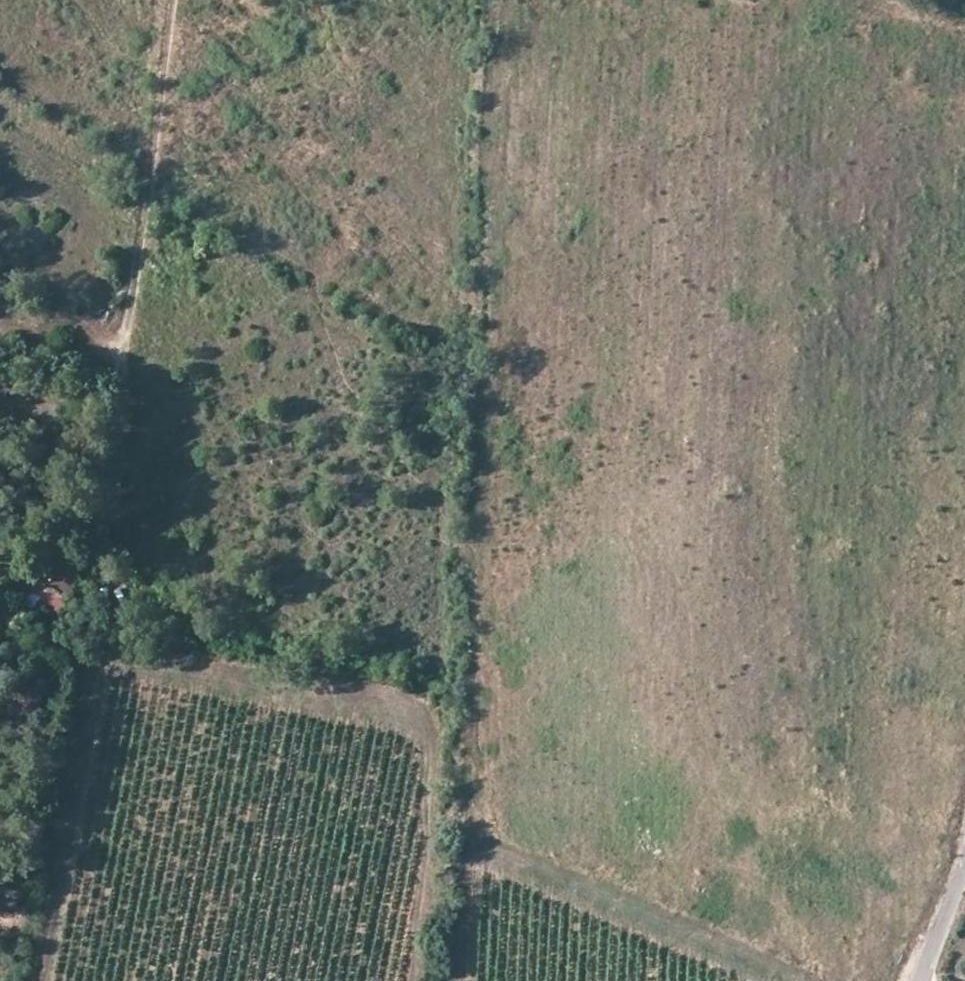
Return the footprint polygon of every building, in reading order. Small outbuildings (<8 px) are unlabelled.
[(35,570),(23,588),(58,611),(73,588),(69,586),(75,575),(50,559),(41,573),(35,570)]
